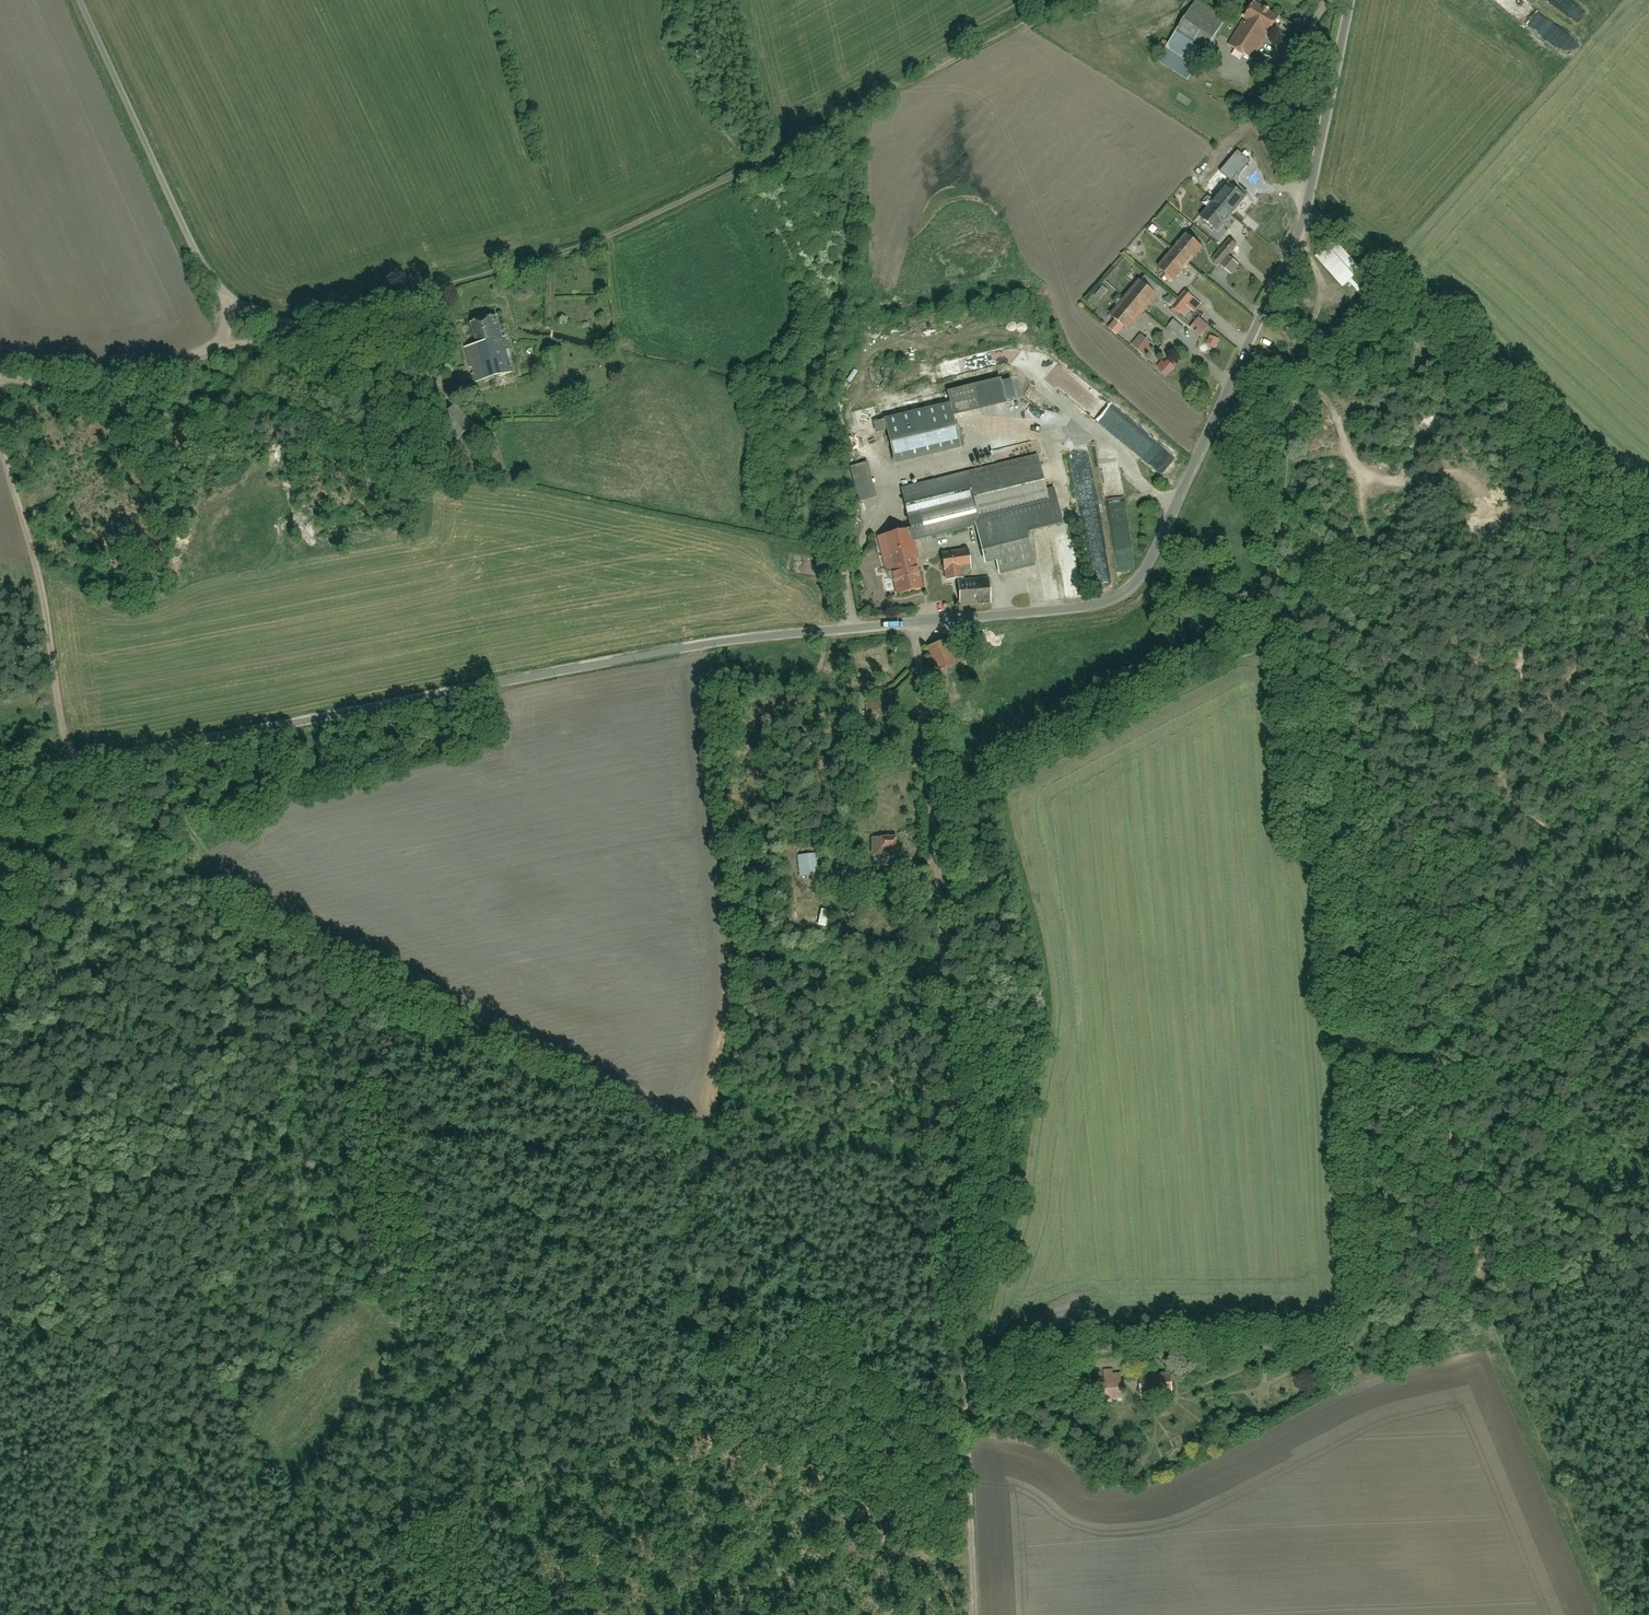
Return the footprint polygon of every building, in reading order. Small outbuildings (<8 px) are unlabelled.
[(1149,60),(1184,81),(1219,23),(1185,2),(1149,60)] [(1225,43),(1252,61),(1274,27),(1247,9),(1225,43)] [(1233,184),(1204,218),(1219,231),(1248,196),(1233,184)] [(1190,234),(1159,269),(1175,282),(1205,248),(1190,234)] [(1238,245),(1230,240),(1214,260),(1222,266),(1238,245)] [(1347,256),(1333,243),(1316,261),(1330,274),(1334,270),(1361,295),(1374,281),(1347,256)] [(1223,268),(1234,276),(1240,268),(1229,259),(1223,268)] [(1141,282),(1110,319),(1127,332),(1158,296),(1141,282)] [(1178,314),(1179,312),(1187,319),(1199,304),(1189,295),(1188,296),(1178,288),(1174,293),(1180,299),(1177,302),(1171,298),(1166,303),(1178,314)] [(467,360),(473,383),(515,372),(505,336),(501,337),(496,316),(469,323),(474,344),(463,347),(467,360)] [(1196,319),(1188,329),(1200,338),(1208,328),(1196,319)] [(1175,321),(1170,328),(1181,337),(1186,331),(1175,321)] [(1212,339),(1208,347),(1217,351),(1220,342),(1212,339)] [(951,445),(940,398),(874,414),(885,460),(951,445)] [(1029,459),(900,491),(909,526),(877,534),(887,573),(894,571),(900,596),(925,590),(913,542),(1042,509),(1029,459)] [(879,498),(868,462),(853,466),(864,503),(879,498)] [(997,561),(1001,577),(1035,569),(1025,527),(978,539),(984,564),(997,561)] [(973,547),(943,552),(948,582),(960,580),(964,608),(994,603),(989,577),(967,580),(965,567),(976,565),(973,547)] [(945,644),(925,652),(934,677),(955,669),(945,644)] [(899,838),(874,838),(873,838),(873,852),(887,852),(887,866),(899,865),(899,838)] [(861,875),(850,875),(851,888),(862,888),(861,875)] [(709,1080),(710,1093),(719,1093),(718,1080),(709,1080)] [(1118,1348),(1118,1358),(1130,1358),(1130,1347),(1118,1348)] [(1107,1376),(1107,1405),(1125,1405),(1124,1376),(1107,1376)] [(1141,1377),(1142,1399),(1174,1397),(1173,1376),(1141,1377)]
